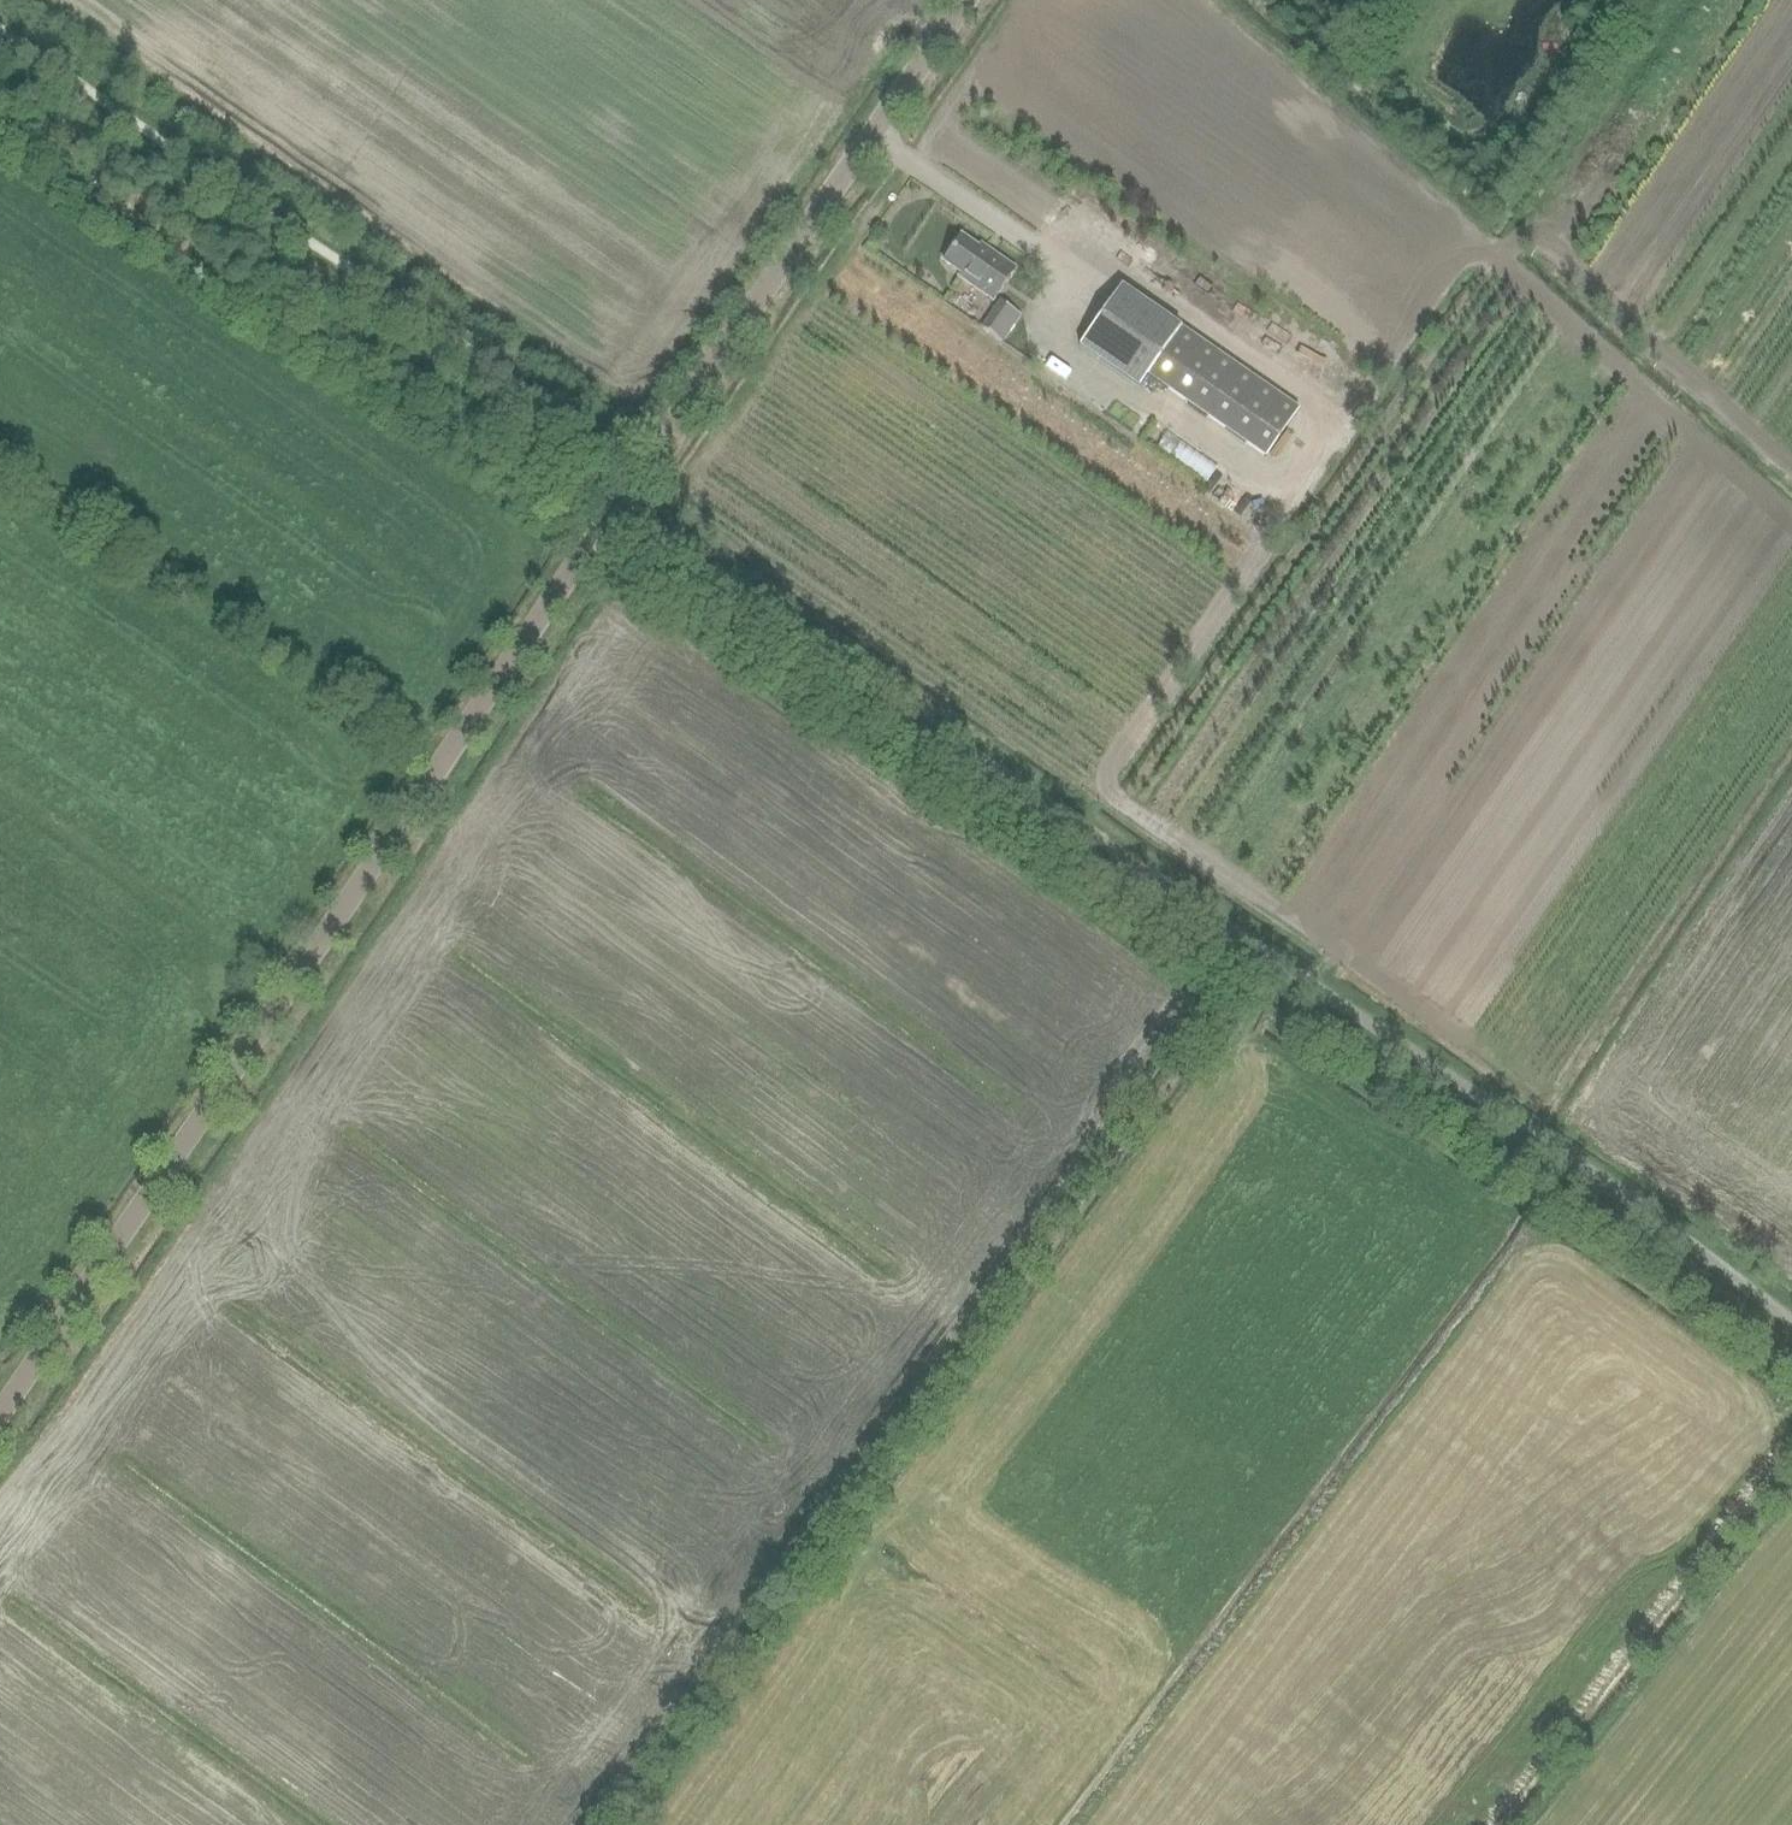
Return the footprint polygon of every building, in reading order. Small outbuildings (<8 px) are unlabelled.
[(993,299),(1015,268),(981,244),(979,248),(961,235),(943,260),(962,273),(959,276),(993,299)] [(1299,409),(1181,326),(1121,285),(1079,345),(1139,386),(1148,374),(1266,456),(1299,409)] [(1012,337),(1028,310),(1005,297),(989,324),(1012,337)] [(1205,482),(1217,464),(1167,430),(1155,448),(1205,482)]
